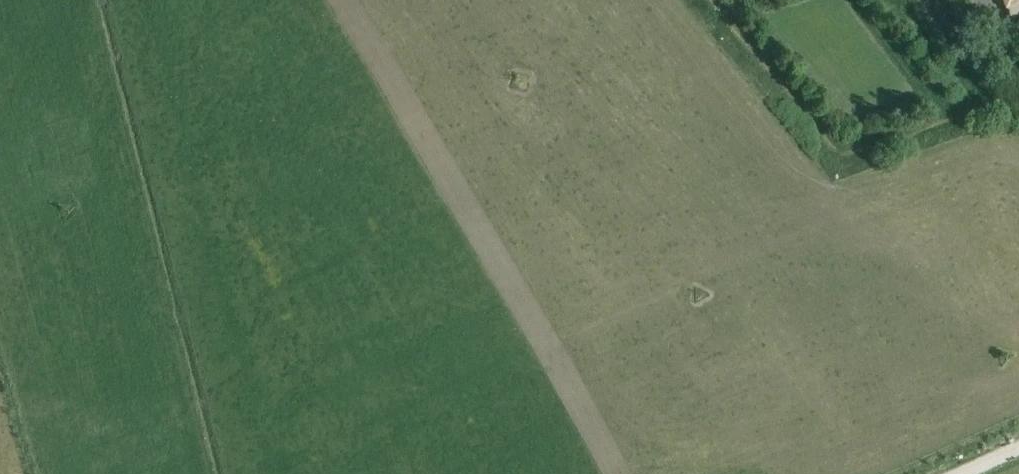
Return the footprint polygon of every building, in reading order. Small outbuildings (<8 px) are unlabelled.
[(1010,18),(1018,15),(1018,0),(1005,0),(1010,18)]
